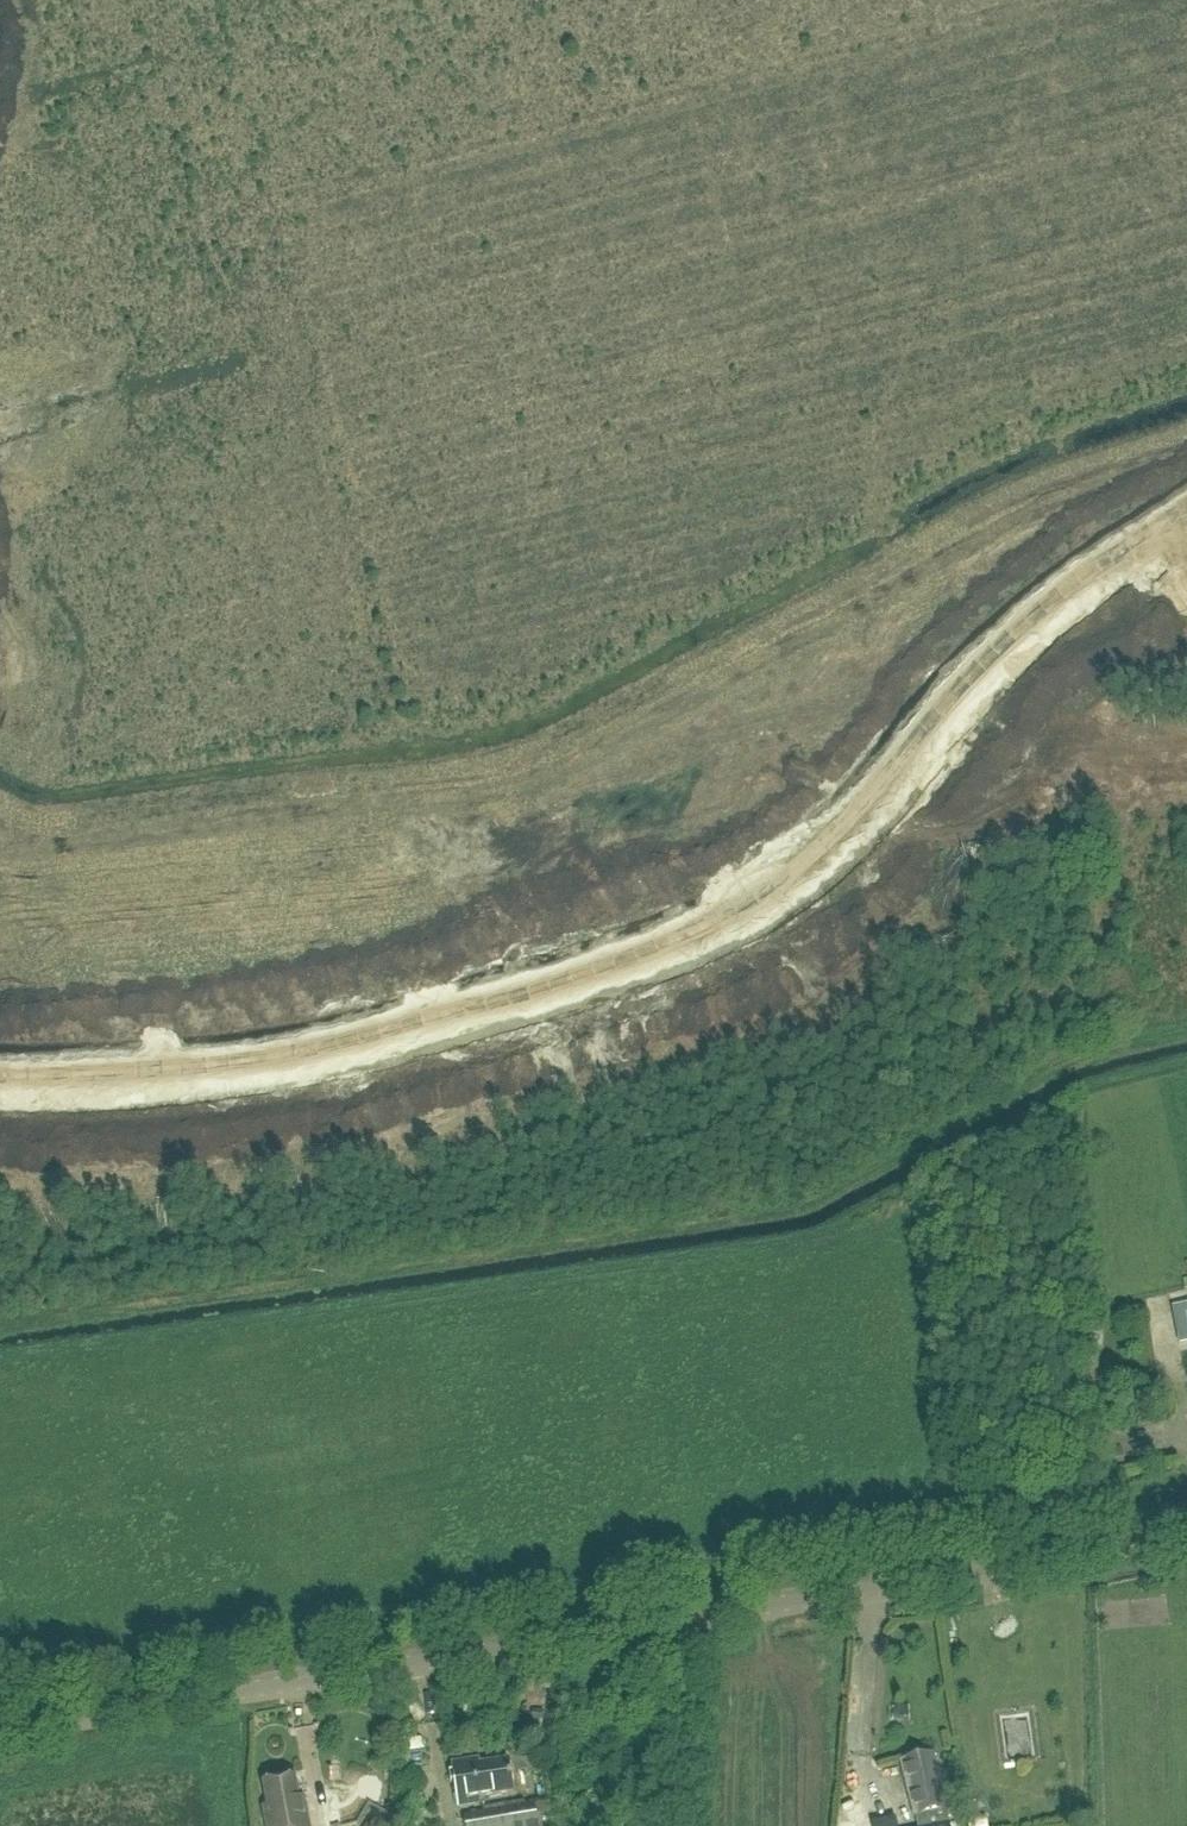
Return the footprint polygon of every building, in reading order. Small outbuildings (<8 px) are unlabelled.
[(1182,1298),(1147,1300),(1149,1323),(1183,1321),(1182,1298)] [(1127,1450),(1112,1454),(1117,1470),(1132,1466),(1127,1450)] [(945,1810),(932,1756),(900,1763),(915,1818),(945,1810)] [(480,1765),(479,1760),(452,1764),(459,1808),(481,1804),(480,1799),(514,1794),(508,1761),(480,1765)] [(294,1778),(264,1784),(270,1817),(265,1818),(266,1825),(309,1825),(304,1800),(299,1801),(294,1778)] [(945,1810),(915,1818),(917,1825),(949,1825),(945,1810)]
